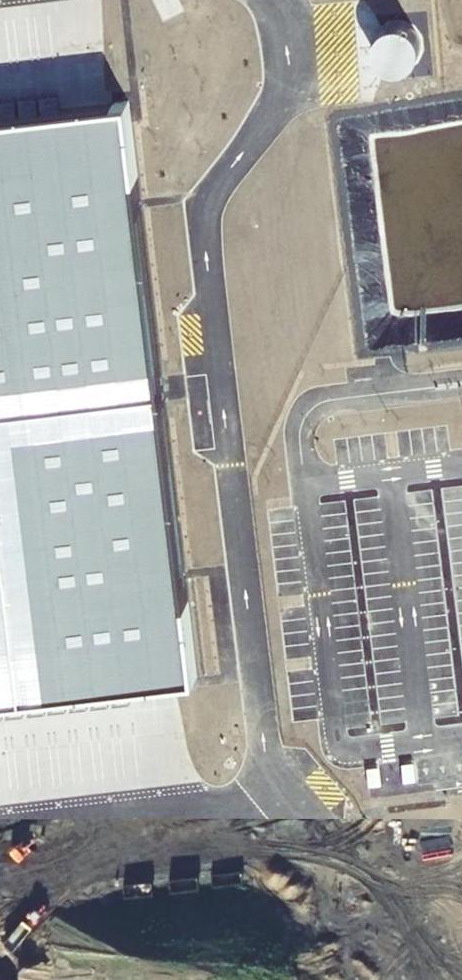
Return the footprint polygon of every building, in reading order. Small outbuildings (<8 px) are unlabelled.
[(196,674),(127,100),(0,115),(0,697),(196,674)]
